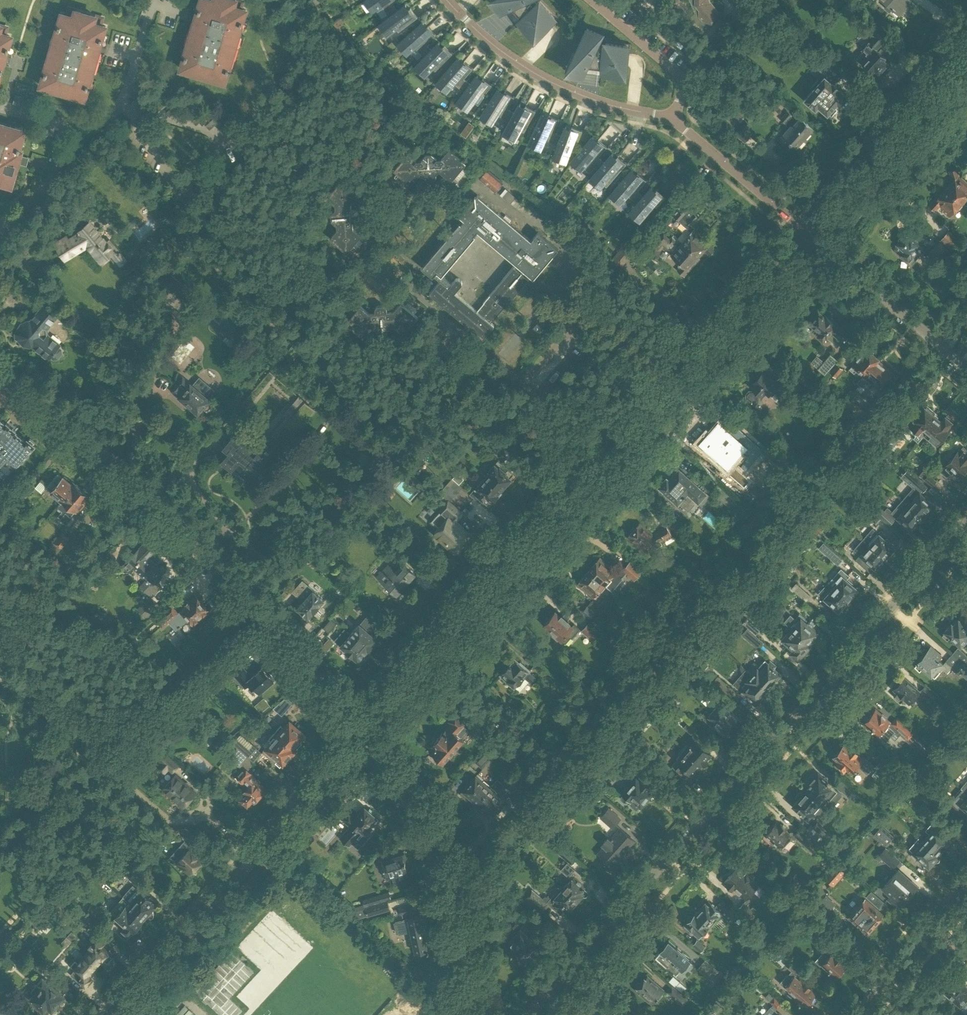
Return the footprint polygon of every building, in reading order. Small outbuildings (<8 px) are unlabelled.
[(237,0),(201,0),(198,11),(201,12),(195,33),(190,31),(186,44),(191,45),(189,55),(186,54),(181,69),(193,72),(193,74),(213,80),(213,78),(225,82),(229,67),(226,66),(229,57),(234,58),(238,45),(233,44),(236,34),(241,35),(243,29),(237,28),(239,23),(242,24),(246,10),(241,8),(242,2),(237,0)] [(398,11),(393,4),(398,0),(367,0),(366,1),(366,2),(367,1),(373,10),(381,5),(389,17),(398,11)] [(537,0),(495,0),(500,11),(512,6),(523,17),(519,20),(535,37),(555,17),(539,1),(539,2),(537,0)] [(694,10),(690,14),(699,26),(706,28),(710,22),(712,23),(719,13),(711,3),(710,0),(690,0),(694,10)] [(887,4),(884,7),(889,12),(892,9),(900,15),(911,1),(910,0),(882,0),(887,4)] [(389,17),(380,25),(380,26),(381,25),(388,34),(395,28),(399,32),(417,17),(410,8),(408,10),(407,11),(404,7),(406,5),(406,4),(398,11),(389,17)] [(102,18),(69,9),(68,15),(62,13),(58,28),(61,29),(60,33),(55,32),(53,38),(58,39),(55,49),(50,48),(46,60),(51,62),(48,72),(45,71),(41,85),(53,89),(53,91),(73,97),(73,95),(85,98),(89,84),(86,83),(89,73),(94,74),(98,62),(93,60),(99,40),(102,40),(106,26),(101,25),(102,18)] [(425,57),(432,50),(426,44),(436,35),(428,26),(426,28),(424,29),(421,25),(424,23),(423,23),(399,45),(400,45),(408,53),(415,46),(425,57)] [(0,26),(0,57),(1,55),(2,49),(5,50),(10,36),(4,34),(6,28),(0,26)] [(876,77),(879,78),(883,74),(881,71),(887,64),(883,60),(885,58),(877,50),(888,38),(875,26),(870,32),(876,37),(870,45),(867,43),(866,43),(864,43),(863,44),(861,45),(861,48),(862,49),(867,54),(866,54),(864,52),(858,59),(872,72),(871,73),(876,77)] [(605,44),(597,43),(601,35),(587,28),(568,69),(582,76),(587,64),(603,66),(602,71),(624,74),(628,46),(606,43),(605,44)] [(439,42),(432,50),(425,57),(416,66),(417,67),(417,66),(425,74),(432,67),(436,71),(452,54),(444,46),(442,48),(442,47),(441,49),(437,45),(440,43),(439,42)] [(465,93),(471,84),(464,79),(473,69),(464,62),(462,64),(462,63),(461,64),(457,61),(459,59),(458,58),(437,84),(438,84),(439,83),(447,91),(453,83),(465,93)] [(805,99),(816,109),(819,105),(828,114),(829,113),(831,114),(837,108),(835,106),(838,102),(839,103),(846,94),(837,87),(838,87),(832,82),(835,78),(836,80),(843,72),(827,59),(820,66),(821,67),(823,65),(830,71),(825,77),(820,82),(818,81),(812,87),(814,89),(805,99)] [(477,76),(471,84),(465,93),(457,103),(458,103),(459,102),(468,109),(479,94),(484,97),(492,85),(483,79),(481,81),(481,80),(480,82),(476,79),(478,76),(477,76)] [(510,123),(515,113),(507,108),(514,98),(505,91),(503,94),(503,93),(502,95),(498,92),(500,90),(499,89),(481,117),(482,117),(483,117),(492,123),(497,114),(510,123)] [(138,113),(153,100),(146,91),(131,104),(138,113)] [(32,107),(34,100),(28,98),(26,105),(32,107)] [(520,104),(515,113),(510,123),(505,133),(505,134),(506,133),(516,138),(520,130),(525,133),(536,111),(526,106),(525,108),(524,108),(523,109),(519,107),(520,104)] [(798,121),(792,116),(792,115),(787,111),(780,119),(790,127),(779,140),(787,147),(791,143),(796,147),(805,138),(806,139),(811,134),(809,133),(813,128),(801,117),(800,118),(798,121)] [(558,146),(562,136),(554,132),(559,120),(549,116),(548,118),(547,118),(547,119),(543,117),(544,114),(543,114),(529,144),(530,144),(531,143),(541,148),(545,139),(558,146)] [(751,125),(745,119),(733,132),(745,142),(751,135),(746,131),(751,125)] [(0,124),(0,182),(10,185),(16,162),(13,161),(16,150),(17,151),(21,135),(20,135),(21,129),(10,125),(10,126),(0,124)] [(562,136),(558,146),(554,157),(555,157),(555,156),(566,160),(572,143),(577,144),(583,131),(572,127),(571,130),(570,129),(570,131),(565,129),(567,126),(566,126),(562,136)] [(598,170),(605,162),(598,157),(607,147),(598,140),(597,142),(596,141),(595,143),(591,140),(593,137),(571,162),(572,163),(573,162),(581,169),(583,167),(590,173),(594,167),(598,170)] [(466,164),(449,150),(442,158),(437,158),(432,154),(426,155),(421,160),(417,160),(408,153),(394,170),(398,174),(401,174),(406,178),(406,181),(411,184),(421,172),(425,175),(425,177),(428,180),(434,180),(436,176),(436,174),(439,171),(451,181),(455,177),(455,174),(459,169),(462,168),(466,164)] [(605,162),(598,170),(591,179),(592,179),(592,178),(601,186),(602,184),(607,187),(627,164),(618,156),(616,158),(615,159),(611,156),(613,154),(612,153),(605,162)] [(960,176),(959,174),(957,168),(950,171),(951,176),(953,182),(947,188),(961,200),(966,194),(966,180),(966,181),(960,176)] [(495,191),(503,182),(487,169),(480,178),(495,191)] [(637,204),(644,196),(638,191),(646,181),(638,173),(636,175),(634,176),(631,173),(633,171),(632,170),(611,195),(612,196),(612,195),(621,202),(627,195),(637,204)] [(327,198),(335,205),(335,209),(331,214),(332,221),(337,225),(337,230),(330,238),(347,253),(362,236),(353,228),(353,222),(357,221),(359,218),(359,212),(356,210),(352,210),(351,203),(358,195),(341,181),(327,198)] [(652,187),(644,196),(637,204),(630,212),(631,213),(632,212),(640,219),(652,204),(657,208),(666,197),(657,190),(656,192),(655,191),(654,193),(650,190),(652,187)] [(942,211),(949,218),(963,202),(961,200),(947,188),(941,195),(940,194),(934,201),(933,201),(929,206),(935,212),(940,206),(942,208),(944,210),(942,211)] [(545,267),(544,266),(558,249),(538,232),(531,240),(506,219),(477,195),(460,216),(464,220),(461,224),(459,223),(422,267),(433,277),(434,275),(441,280),(430,293),(438,300),(437,302),(443,307),(444,305),(469,326),(467,328),(473,333),(475,331),(483,338),(494,325),(492,323),(519,290),(533,273),(536,276),(539,274),(545,267)] [(691,232),(683,242),(698,256),(699,257),(704,250),(709,255),(715,248),(704,238),(703,238),(702,239),(700,237),(701,236),(700,234),(695,229),(693,226),(700,218),(684,204),(679,200),(677,201),(672,197),(667,202),(673,207),(675,205),(680,209),(673,216),(691,232)] [(324,213),(312,214),(313,222),(325,221),(324,213)] [(107,243),(90,222),(77,233),(78,234),(68,240),(66,237),(56,242),(65,258),(88,245),(101,262),(112,253),(121,263),(125,260),(109,241),(107,243)] [(585,235),(591,229),(587,226),(581,232),(585,235)] [(940,241),(951,250),(960,240),(948,230),(940,241)] [(895,249),(896,251),(909,263),(919,251),(921,253),(927,246),(922,241),(922,242),(911,232),(907,236),(905,235),(904,236),(901,236),(898,239),(899,242),(898,244),(896,247),(895,249)] [(698,256),(683,242),(682,242),(674,235),(670,240),(664,235),(661,238),(658,236),(652,242),(651,241),(644,249),(655,258),(661,251),(658,248),(664,243),(668,246),(666,248),(672,254),(671,255),(682,265),(678,270),(685,276),(697,262),(696,260),(695,259),(697,257),(698,257),(699,257),(698,256)] [(933,249),(941,256),(947,250),(939,242),(933,249)] [(620,269),(633,254),(624,246),(611,262),(620,269)] [(337,260),(331,267),(338,271),(343,265),(337,260)] [(176,297),(185,286),(171,275),(162,285),(170,291),(176,297)] [(195,315),(198,311),(193,306),(194,305),(190,301),(185,307),(195,315)] [(418,317),(401,303),(390,316),(388,316),(387,308),(384,305),(378,306),(375,309),(376,317),(374,317),(361,306),(346,323),(363,338),(370,329),(375,329),(380,333),(386,332),(391,327),(395,327),(404,334),(418,317)] [(47,329),(57,316),(43,305),(30,321),(29,321),(21,324),(17,331),(17,332),(18,339),(24,345),(32,347),(33,346),(49,359),(51,357),(54,359),(58,359),(62,354),(62,349),(58,347),(60,345),(47,335),(47,329)] [(827,339),(827,338),(836,345),(847,332),(827,315),(826,316),(822,312),(821,314),(817,310),(807,321),(820,332),(816,336),(823,341),(826,338),(827,339)] [(428,335),(436,341),(443,332),(436,326),(428,335)] [(769,357),(774,353),(765,341),(760,344),(769,357)] [(857,370),(864,375),(878,359),(866,349),(850,369),(854,373),(857,370)] [(818,368),(825,374),(837,360),(830,354),(824,361),(818,368)] [(864,375),(861,378),(865,382),(868,378),(881,389),(893,374),(877,361),(878,359),(864,375)] [(837,363),(829,372),(836,377),(843,369),(837,363)] [(768,376),(763,371),(763,372),(760,376),(759,375),(756,379),(757,380),(751,386),(755,390),(754,390),(749,391),(746,395),(746,400),(755,408),(761,401),(760,396),(765,390),(769,394),(774,388),(777,390),(783,383),(792,391),(797,386),(782,373),(775,381),(769,375),(768,376)] [(182,378),(172,390),(180,397),(199,413),(202,408),(203,409),(204,408),(206,410),(209,410),(211,407),(212,404),(208,400),(207,399),(215,391),(199,377),(191,386),(182,378)] [(806,385),(803,387),(810,393),(812,390),(806,385)] [(234,430),(215,452),(251,483),(289,438),(280,430),(287,422),(296,430),(314,408),(302,397),(295,405),(298,407),(291,417),(287,414),(276,427),(275,426),(256,449),(234,430)] [(835,414),(851,428),(856,423),(845,413),(849,409),(843,404),(835,414)] [(902,418),(908,423),(907,424),(922,436),(926,432),(938,418),(932,413),(933,412),(926,406),(921,412),(920,412),(915,418),(916,418),(914,420),(912,418),(906,413),(902,418)] [(953,422),(945,416),(941,421),(938,418),(926,432),(922,436),(923,437),(924,435),(936,445),(947,431),(946,430),(953,422)] [(8,474),(16,465),(17,466),(35,445),(34,443),(35,441),(31,437),(29,439),(28,438),(26,440),(15,431),(16,430),(6,422),(6,423),(0,418),(0,467),(8,474)] [(739,447),(753,460),(763,450),(736,426),(729,433),(719,424),(710,434),(711,435),(709,437),(706,434),(699,441),(702,445),(701,446),(720,464),(724,459),(726,461),(739,447)] [(890,450),(900,439),(891,431),(881,443),(890,450)] [(478,442),(492,454),(497,449),(489,442),(492,438),(486,432),(478,442)] [(852,448),(857,443),(852,438),(847,444),(852,448)] [(879,445),(876,448),(883,455),(887,451),(879,445)] [(963,447),(960,450),(959,450),(941,470),(946,475),(949,472),(956,478),(961,473),(963,472),(966,469),(966,467),(966,466),(966,464),(966,463),(966,462),(966,450),(963,447)] [(498,461),(494,466),(490,471),(491,472),(486,478),(502,492),(506,487),(505,486),(511,479),(510,478),(514,474),(508,469),(506,472),(500,467),(502,465),(498,461)] [(380,468),(374,463),(366,472),(372,477),(380,468)] [(921,476),(928,467),(923,463),(916,472),(921,476)] [(412,469),(407,465),(404,468),(410,474),(413,470),(412,469)] [(667,478),(660,486),(667,493),(665,495),(676,505),(679,502),(689,510),(697,500),(701,504),(708,496),(709,496),(690,479),(685,474),(685,475),(679,469),(672,478),(673,478),(670,481),(667,478)] [(63,501),(77,485),(73,482),(72,483),(65,476),(64,477),(63,477),(58,473),(47,487),(51,491),(63,501)] [(932,487),(937,481),(929,474),(924,480),(932,487)] [(909,506),(923,518),(930,510),(929,509),(933,505),(928,500),(929,499),(926,496),(925,497),(920,493),(922,491),(923,492),(927,487),(915,477),(911,481),(916,485),(903,500),(909,506)] [(491,504),(502,492),(486,478),(480,484),(471,494),(475,498),(476,497),(482,501),(481,502),(486,507),(490,504),(491,504)] [(463,488),(455,480),(450,485),(448,483),(443,489),(454,498),(463,488)] [(82,490),(77,485),(63,501),(58,507),(62,511),(58,516),(61,518),(60,519),(67,524),(73,518),(71,516),(75,511),(79,515),(85,508),(82,506),(90,496),(88,494),(90,492),(84,487),(82,490)] [(23,502),(31,493),(24,486),(16,496),(23,502)] [(923,518),(909,506),(903,500),(893,512),(887,507),(884,510),(876,504),(872,509),(889,525),(895,519),(894,519),(896,516),(898,518),(903,522),(902,523),(905,526),(906,525),(911,530),(915,525),(916,526),(923,518)] [(462,513),(450,502),(432,521),(441,529),(436,535),(454,551),(468,535),(452,521),(460,512),(461,513),(462,513)] [(860,510),(876,524),(881,519),(865,504),(860,510)] [(667,538),(652,524),(650,526),(638,516),(634,521),(633,520),(625,529),(627,530),(624,532),(651,556),(667,538)] [(766,528),(754,517),(749,524),(761,534),(766,528)] [(817,533),(823,526),(814,518),(807,526),(817,533)] [(669,525),(678,533),(681,529),(672,521),(669,525)] [(885,559),(895,547),(886,539),(872,528),(862,539),(869,545),(885,559)] [(62,533),(54,543),(61,548),(69,539),(62,533)] [(875,570),(885,559),(869,545),(862,539),(853,549),(859,555),(855,560),(865,569),(867,567),(872,571),(874,569),(875,570)] [(401,560),(406,555),(392,542),(387,548),(401,560)] [(163,572),(148,557),(153,552),(145,543),(126,562),(122,566),(128,573),(132,568),(134,566),(148,579),(141,586),(152,596),(161,587),(156,582),(162,576),(160,574),(163,572)] [(838,565),(842,560),(833,552),(833,551),(823,543),(818,548),(838,565)] [(777,560),(784,565),(789,560),(795,565),(800,559),(787,548),(777,560)] [(601,557),(589,571),(605,585),(612,591),(623,578),(623,577),(626,573),(635,581),(643,572),(630,561),(623,569),(616,570),(601,557)] [(397,571),(388,563),(376,576),(382,581),(394,592),(391,595),(397,600),(401,600),(406,594),(406,590),(403,587),(415,574),(403,563),(403,564),(397,571)] [(605,585),(589,571),(576,586),(593,599),(605,585)] [(857,590),(841,576),(839,575),(837,577),(835,575),(829,582),(828,582),(828,583),(848,601),(848,600),(850,600),(853,597),(853,595),(857,590)] [(753,591),(760,597),(770,586),(764,579),(753,591)] [(309,618),(313,613),(319,618),(326,611),(319,605),(325,599),(303,581),(293,592),(299,597),(300,597),(304,600),(297,608),(304,613),(302,615),(306,618),(307,616),(309,618)] [(806,601),(811,596),(796,583),(792,587),(789,585),(786,587),(793,593),(795,591),(806,601)] [(838,611),(848,601),(828,583),(818,593),(823,597),(825,599),(821,603),(827,609),(834,615),(838,610),(838,611)] [(194,625),(209,611),(195,595),(186,603),(187,605),(179,613),(172,606),(156,620),(163,627),(169,621),(176,630),(179,628),(182,626),(181,625),(189,619),(194,625)] [(146,616),(158,605),(150,597),(139,608),(146,616)] [(595,612),(587,606),(582,612),(590,619),(595,612)] [(561,616),(555,611),(549,618),(548,617),(546,617),(544,619),(545,621),(546,622),(544,624),(555,633),(552,635),(558,641),(560,638),(566,643),(571,637),(572,638),(580,629),(574,623),(572,626),(568,623),(570,621),(562,615),(561,616)] [(350,634),(368,650),(369,651),(375,643),(378,639),(371,633),(374,628),(375,629),(380,623),(370,613),(361,624),(360,623),(351,634),(350,634)] [(792,629),(810,646),(815,641),(813,640),(818,634),(821,630),(810,621),(809,622),(800,614),(797,618),(798,618),(796,620),(791,615),(785,622),(792,629)] [(966,624),(966,622),(961,617),(953,625),(951,623),(945,631),(945,632),(942,635),(947,640),(950,636),(961,645),(966,638),(966,627),(966,626),(966,624)] [(331,619),(324,628),(329,633),(337,624),(331,619)] [(742,635),(758,649),(764,642),(756,635),(761,630),(748,619),(743,624),(748,628),(742,635)] [(601,632),(589,621),(581,631),(593,641),(601,632)] [(364,655),(368,650),(350,634),(351,634),(345,629),(336,640),(341,645),(346,650),(346,651),(353,656),(353,657),(354,656),(359,661),(360,660),(362,661),(366,657),(364,655)] [(801,656),(810,646),(792,629),(783,640),(794,650),(791,653),(798,659),(801,656)] [(953,653),(963,663),(964,663),(965,665),(966,663),(966,655),(958,647),(953,653)] [(947,673),(951,668),(959,675),(966,666),(965,665),(964,663),(963,663),(953,653),(944,663),(938,658),(941,656),(933,649),(930,653),(927,650),(922,656),(921,656),(918,659),(918,661),(917,662),(918,663),(915,666),(920,670),(923,667),(935,678),(943,669),(947,673)] [(529,672),(514,658),(510,663),(510,664),(500,676),(514,689),(525,676),(531,682),(536,677),(529,671),(529,672)] [(769,663),(765,660),(759,667),(754,662),(747,670),(747,671),(752,675),(768,689),(768,688),(770,690),(774,685),(772,683),(780,674),(774,669),(776,667),(770,661),(769,663)] [(252,677),(244,667),(235,675),(246,688),(250,684),(253,687),(255,686),(261,692),(275,680),(273,679),(273,676),(270,673),(268,673),(263,667),(252,677)] [(752,675),(747,671),(744,671),(742,673),(742,676),(744,678),(737,685),(740,688),(739,690),(756,705),(760,700),(761,701),(765,696),(763,694),(768,689),(752,675)] [(711,683),(700,674),(696,678),(706,688),(711,683)] [(713,683),(725,693),(731,699),(736,693),(718,677),(713,683)] [(908,702),(919,691),(903,677),(898,682),(896,682),(894,685),(894,687),(893,688),(897,692),(893,696),(899,702),(903,698),(908,702)] [(920,691),(933,702),(937,697),(924,686),(920,691)] [(479,699),(484,693),(478,688),(473,694),(479,699)] [(580,708),(585,701),(578,696),(573,702),(580,708)] [(285,710),(292,702),(286,697),(279,705),(279,704),(275,709),(282,715),(286,710),(285,710)] [(270,705),(264,699),(255,707),(261,713),(270,705)] [(715,723),(714,724),(725,734),(726,734),(726,735),(727,735),(728,735),(729,735),(730,735),(731,734),(732,733),(733,732),(733,731),(733,730),(733,729),(732,727),(731,726),(738,719),(720,703),(710,714),(707,711),(703,715),(706,717),(705,718),(708,721),(709,720),(710,721),(711,720),(715,723)] [(651,705),(645,711),(651,716),(657,710),(651,705)] [(892,723),(875,709),(864,722),(886,742),(894,732),(897,734),(900,731),(909,739),(914,732),(897,717),(892,723)] [(637,733),(650,718),(642,710),(629,725),(637,733)] [(51,722),(48,715),(39,719),(42,726),(51,722)] [(430,751),(436,756),(435,759),(438,762),(441,761),(442,762),(463,739),(457,733),(464,724),(455,716),(450,722),(452,723),(445,732),(444,731),(432,745),(434,746),(430,751)] [(275,732),(296,749),(302,743),(299,740),(305,734),(290,721),(284,728),(281,725),(275,732)] [(208,745),(211,744),(216,733),(215,731),(208,728),(205,728),(200,739),(201,742),(208,745)] [(295,750),(296,749),(275,732),(269,739),(272,741),(266,748),(278,759),(276,762),(280,766),(283,763),(284,763),(291,755),(292,756),(296,752),(295,750)] [(686,749),(701,762),(702,762),(703,763),(708,759),(706,757),(710,752),(705,748),(708,745),(693,732),(681,745),(683,747),(686,749)] [(232,743),(237,747),(254,762),(262,753),(254,745),(249,750),(237,739),(232,743)] [(850,748),(845,743),(844,743),(839,749),(838,748),(833,753),(834,754),(833,755),(838,760),(835,763),(842,770),(845,767),(851,772),(858,765),(866,773),(873,766),(864,758),(862,759),(857,755),(858,753),(851,747),(850,748)] [(692,773),(701,762),(686,749),(683,747),(681,745),(674,753),(679,758),(673,764),(680,769),(683,765),(692,773)] [(254,804),(267,789),(252,775),(252,774),(248,770),(253,764),(253,763),(254,762),(237,747),(228,757),(242,769),(236,776),(248,787),(243,794),(244,795),(239,801),(247,808),(252,802),(254,804)] [(483,768),(494,755),(486,747),(474,760),(483,768)] [(617,750),(613,755),(625,765),(622,768),(625,771),(620,776),(626,781),(630,784),(623,792),(623,793),(624,793),(621,796),(620,797),(624,800),(627,803),(630,799),(631,800),(633,798),(634,799),(641,806),(648,798),(650,800),(652,800),(653,800),(655,798),(656,797),(656,796),(656,794),(654,793),(649,788),(650,788),(650,787),(642,780),(641,781),(637,777),(636,778),(631,773),(633,771),(634,772),(638,767),(617,750)] [(179,765),(164,751),(157,759),(161,762),(160,763),(168,770),(168,769),(172,773),(179,765)] [(874,767),(886,778),(893,770),(881,759),(874,767)] [(811,785),(806,790),(822,804),(826,808),(827,809),(832,803),(834,804),(842,795),(833,786),(818,773),(815,777),(814,776),(809,782),(810,783),(809,784),(811,785)] [(464,790),(477,801),(489,788),(482,781),(484,779),(478,774),(464,790)] [(196,793),(176,775),(163,790),(183,808),(196,793)] [(928,787),(916,777),(911,783),(923,793),(928,787)] [(504,785),(497,778),(489,788),(477,801),(478,802),(476,805),(483,810),(484,808),(492,815),(506,800),(501,796),(500,797),(496,794),(504,785)] [(842,781),(836,787),(841,791),(848,796),(853,800),(858,795),(853,791),(852,791),(846,786),(847,785),(842,781)] [(520,787),(511,798),(520,806),(530,795),(520,787)] [(962,787),(961,788),(962,789),(950,802),(957,808),(959,808),(962,805),(966,810),(966,792),(962,787)] [(822,804),(806,790),(803,794),(800,791),(796,796),(799,799),(793,805),(803,814),(801,815),(806,820),(808,818),(809,819),(814,814),(818,817),(826,808),(822,804)] [(919,807),(927,815),(931,810),(923,803),(919,807)] [(336,814),(342,819),(349,811),(343,806),(336,814)] [(609,807),(600,817),(605,822),(608,818),(616,825),(622,818),(609,807)] [(341,837),(350,845),(355,839),(361,845),(369,836),(365,832),(366,831),(367,832),(371,827),(370,825),(376,818),(374,815),(374,813),(370,809),(367,810),(365,808),(363,810),(360,812),(355,817),(349,811),(342,819),(350,826),(345,832),(341,837)] [(320,817),(310,828),(315,832),(325,821),(320,817)] [(782,848),(792,838),(793,839),(796,839),(797,838),(813,852),(818,847),(822,851),(825,849),(820,844),(805,831),(801,827),(795,834),(793,832),(791,832),(790,834),(786,830),(787,829),(781,824),(779,825),(776,821),(764,834),(778,847),(779,846),(782,848)] [(930,833),(923,840),(939,854),(943,850),(942,848),(950,840),(931,823),(926,830),(930,833)] [(886,846),(894,837),(880,824),(872,833),(886,846)] [(805,831),(820,844),(826,838),(811,825),(805,831)] [(177,837),(179,830),(169,827),(167,834),(177,837)] [(180,834),(185,836),(193,843),(198,837),(191,831),(182,828),(180,834)] [(634,840),(621,828),(610,839),(608,837),(602,843),(605,846),(598,853),(612,865),(634,840)] [(939,855),(939,854),(923,840),(919,837),(909,848),(913,852),(914,853),(912,855),(915,858),(918,856),(924,862),(924,866),(929,866),(934,860),(936,862),(940,861),(941,857),(939,855)] [(190,876),(196,869),(198,867),(200,864),(205,859),(184,841),(170,857),(177,863),(177,864),(190,876)] [(576,860),(560,845),(556,850),(572,865),(576,860)] [(878,855),(893,869),(900,860),(885,847),(878,855)] [(396,857),(394,851),(382,855),(383,860),(380,861),(385,877),(391,876),(393,884),(408,879),(406,871),(407,871),(405,865),(406,864),(406,862),(408,862),(405,854),(396,857)] [(563,888),(577,901),(583,895),(585,896),(587,896),(590,894),(589,891),(584,887),(588,882),(567,864),(562,870),(572,879),(570,882),(569,881),(563,888)] [(833,886),(845,872),(838,865),(826,879),(833,886)] [(736,868),(734,866),(729,872),(731,874),(725,881),(728,883),(726,885),(732,890),(733,889),(746,900),(759,886),(753,880),(755,878),(747,872),(745,874),(737,867),(736,868)] [(130,870),(125,875),(137,886),(141,881),(130,870)] [(902,903),(916,888),(898,871),(884,886),(882,888),(890,896),(888,898),(898,907),(902,902),(902,903)] [(577,901),(563,888),(561,887),(551,898),(549,896),(545,896),(543,898),(532,889),(526,896),(542,910),(548,904),(561,914),(564,910),(567,913),(571,909),(571,908),(577,901)] [(142,914),(146,917),(146,916),(147,917),(150,918),(152,917),(154,915),(154,913),(153,911),(152,910),(156,905),(154,903),(155,903),(140,890),(129,902),(142,914)] [(365,907),(392,899),(390,892),(363,900),(365,907)] [(523,901),(533,909),(536,905),(526,897),(523,901)] [(696,912),(712,926),(717,919),(715,918),(721,912),(730,920),(737,911),(723,899),(718,904),(719,905),(717,908),(709,902),(707,904),(706,902),(697,913),(696,912)] [(849,917),(852,919),(867,933),(879,919),(878,919),(874,915),(876,912),(877,912),(877,911),(875,910),(875,911),(870,907),(871,906),(864,900),(858,907),(857,906),(855,908),(856,909),(849,917)] [(143,919),(146,917),(142,914),(129,902),(116,917),(126,926),(124,927),(123,930),(124,932),(126,934),(128,934),(131,933),(132,932),(133,932),(144,920),(143,919)] [(368,916),(391,909),(389,902),(366,908),(368,915),(368,916)] [(751,909),(744,903),(739,908),(752,919),(755,916),(753,914),(756,910),(753,907),(751,909)] [(109,920),(91,905),(87,911),(104,926),(109,920)] [(429,949),(430,949),(429,941),(426,942),(420,916),(413,917),(412,911),(413,911),(412,906),(399,909),(400,914),(403,913),(404,919),(397,921),(397,922),(395,922),(397,933),(399,932),(400,933),(411,931),(416,953),(427,950),(428,951),(429,951),(429,949)] [(78,908),(73,913),(86,925),(91,920),(78,908)] [(358,918),(368,915),(366,908),(356,911),(358,918)] [(40,930),(48,920),(39,912),(31,921),(40,930)] [(708,930),(712,926),(696,912),(684,926),(690,932),(692,929),(700,936),(706,929),(708,930)] [(514,931),(522,921),(515,916),(508,925),(514,931)] [(528,964),(534,958),(529,953),(537,943),(525,933),(529,928),(524,923),(519,929),(520,930),(512,939),(514,941),(511,944),(514,947),(512,950),(528,964)] [(827,945),(832,939),(815,924),(810,930),(827,945)] [(66,946),(72,941),(67,937),(62,942),(66,946)] [(85,953),(86,954),(97,964),(102,958),(107,963),(113,957),(103,949),(105,946),(95,937),(91,942),(91,943),(88,946),(90,947),(85,953)] [(676,974),(690,958),(668,939),(654,956),(676,974)] [(701,952),(706,946),(697,939),(693,944),(701,952)] [(836,976),(848,963),(828,946),(815,961),(820,965),(822,964),(836,976)] [(32,952),(25,959),(37,970),(44,962),(32,952)] [(97,964),(86,954),(79,963),(75,960),(71,965),(74,968),(73,969),(75,971),(72,975),(77,980),(78,979),(85,986),(85,987),(86,987),(86,986),(92,979),(90,977),(90,974),(94,969),(93,969),(97,964)] [(223,1004),(247,977),(225,957),(189,997),(208,1014),(235,1014),(223,1004)] [(778,981),(788,990),(797,997),(795,999),(802,1005),(803,1003),(806,1005),(816,993),(811,989),(812,987),(805,981),(804,982),(799,978),(798,979),(794,975),(796,973),(802,966),(792,957),(786,964),(791,969),(787,973),(786,972),(778,981)] [(711,979),(718,970),(706,959),(698,968),(711,979)] [(431,978),(431,980),(440,988),(446,987),(443,975),(431,978)] [(664,990),(647,976),(642,983),(641,982),(638,982),(636,984),(637,987),(636,989),(653,1003),(664,990)] [(686,987),(673,976),(669,981),(682,992),(686,987)] [(52,1010),(64,997),(48,983),(49,982),(44,977),(31,991),(35,994),(31,999),(47,1013),(51,1008),(52,1010)] [(951,997),(960,1005),(958,1006),(965,1012),(966,1010),(966,985),(958,977),(953,983),(952,982),(944,991),(945,991),(943,993),(949,999),(951,997)] [(666,991),(683,1005),(688,999),(672,985),(666,991)] [(726,1004),(732,998),(723,991),(718,997),(726,1004)] [(777,1008),(781,1003),(770,994),(766,998),(774,1004),(777,1008)] [(20,1006),(12,998),(1,1010),(0,1011),(0,1014),(1,1014),(6,1009),(11,1014),(12,1014),(20,1006)] [(763,1014),(781,1014),(775,1010),(777,1008),(774,1004),(772,1007),(771,1006),(763,1014)]
